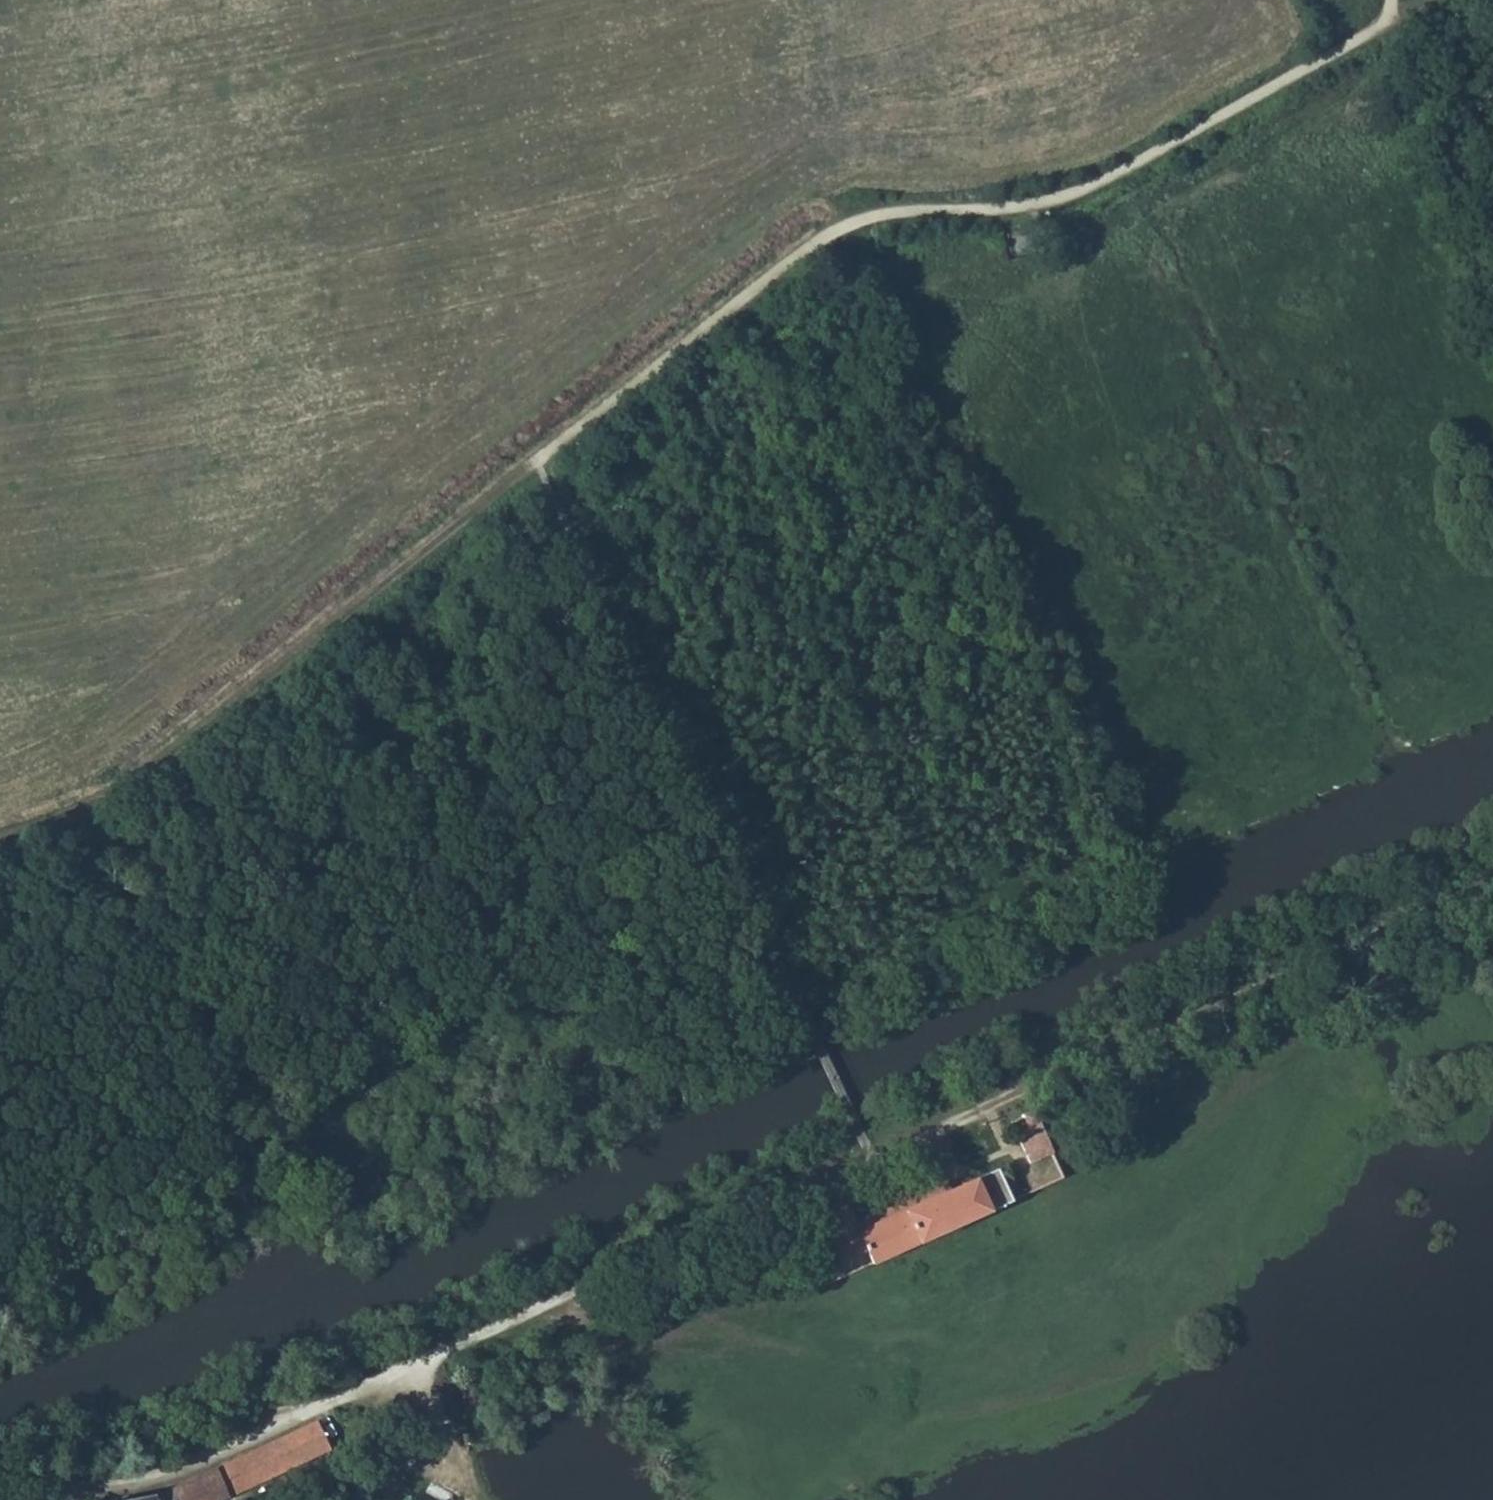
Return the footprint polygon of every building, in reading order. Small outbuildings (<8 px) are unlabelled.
[(1024,1118),(1013,1125),(1030,1164),(1053,1154),(1035,1111),(1025,1115),(1024,1118)] [(864,1234),(859,1224),(853,1212),(844,1208),(838,1206),(830,1210),(827,1215),(828,1222),(851,1275),(1015,1203),(1001,1173),(953,1194),(864,1234)] [(948,1184),(859,1224),(864,1234),(953,1194),(948,1184)] [(317,1421),(215,1469),(228,1497),(329,1451),(317,1421)] [(153,1496),(154,1499),(221,1499),(228,1497),(215,1469),(153,1496)]
